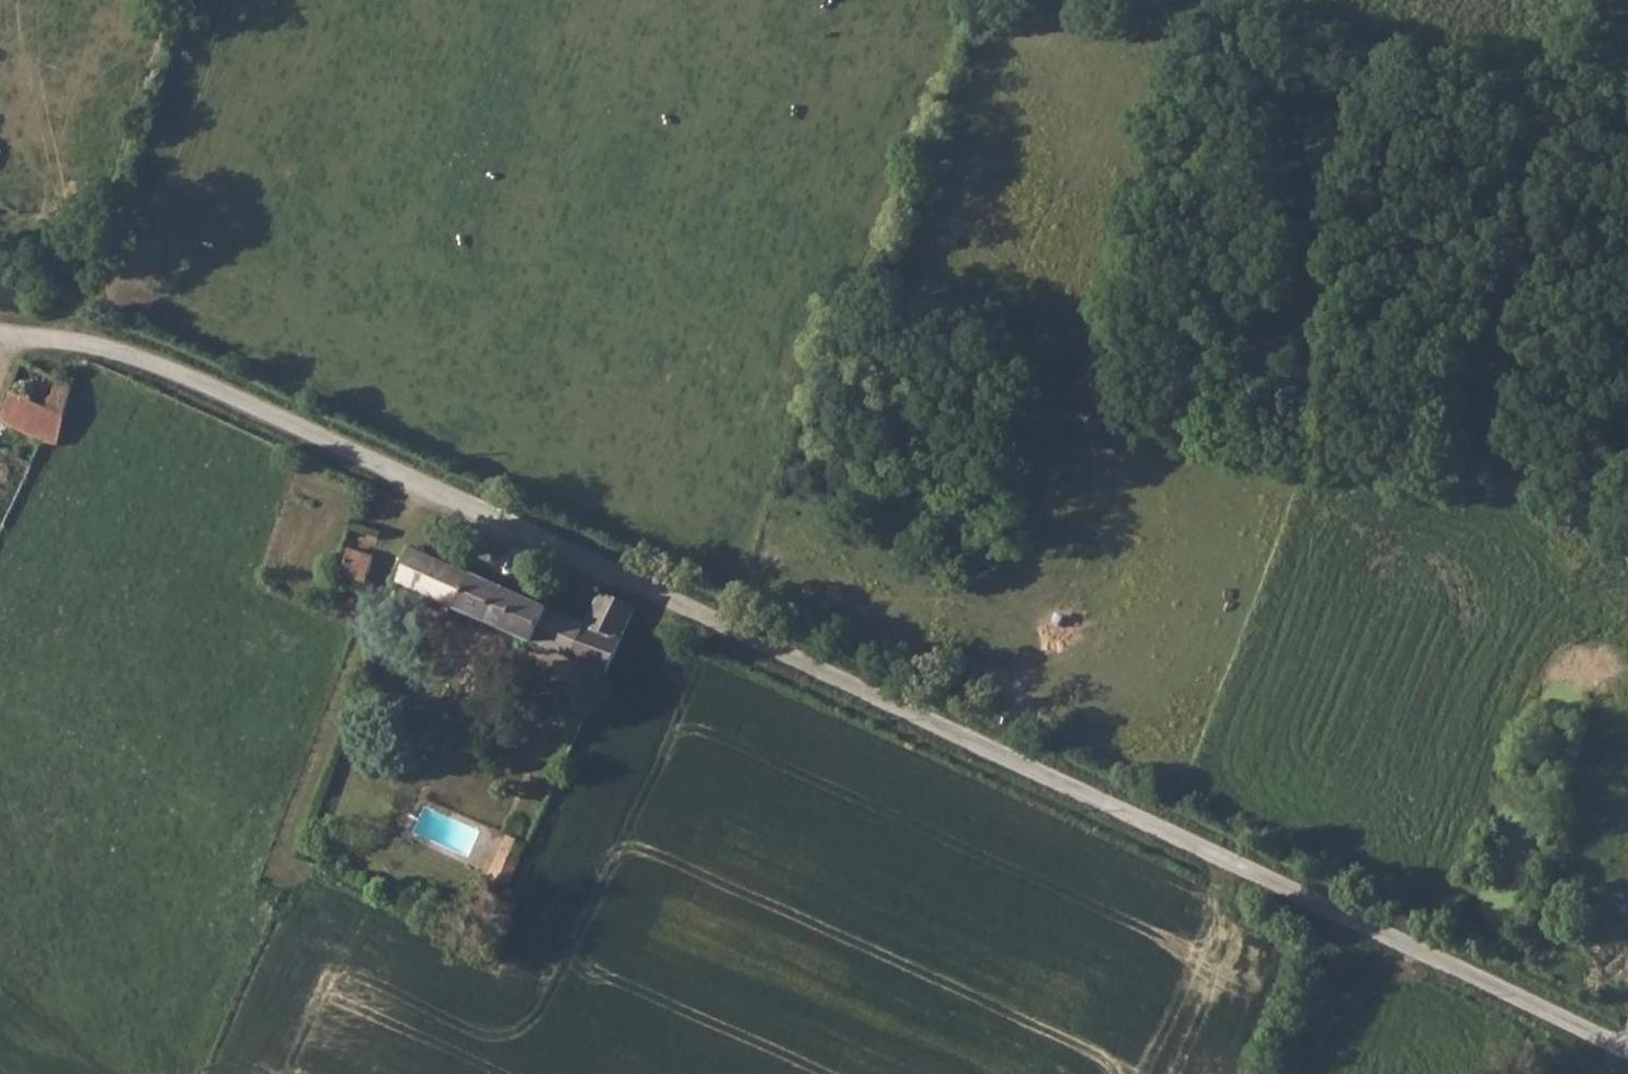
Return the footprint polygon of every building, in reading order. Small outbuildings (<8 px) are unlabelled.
[(72,385),(26,364),(1,423),(54,446),(72,385)] [(388,563),(358,549),(356,552),(350,552),(346,555),(345,560),(351,567),(350,571),(379,583),(388,563)] [(429,553),(414,584),(624,676),(629,677),(655,620),(657,616),(618,598),(602,631),(429,553)] [(530,843),(509,835),(490,880),(511,888),(530,843)]
